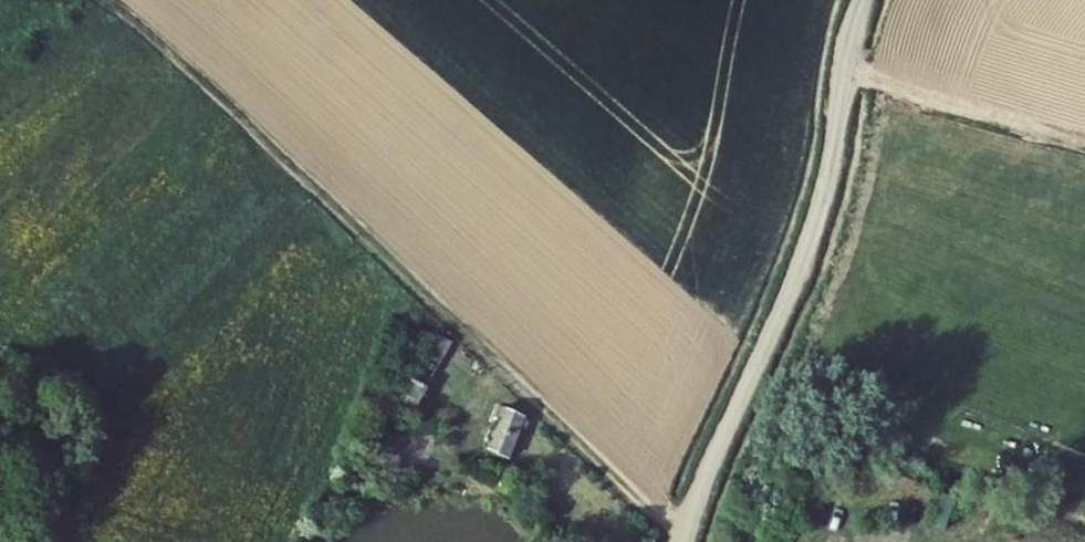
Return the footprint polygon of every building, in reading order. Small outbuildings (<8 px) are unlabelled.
[(526,407),(508,452),(532,462),(551,417),(526,407)]
